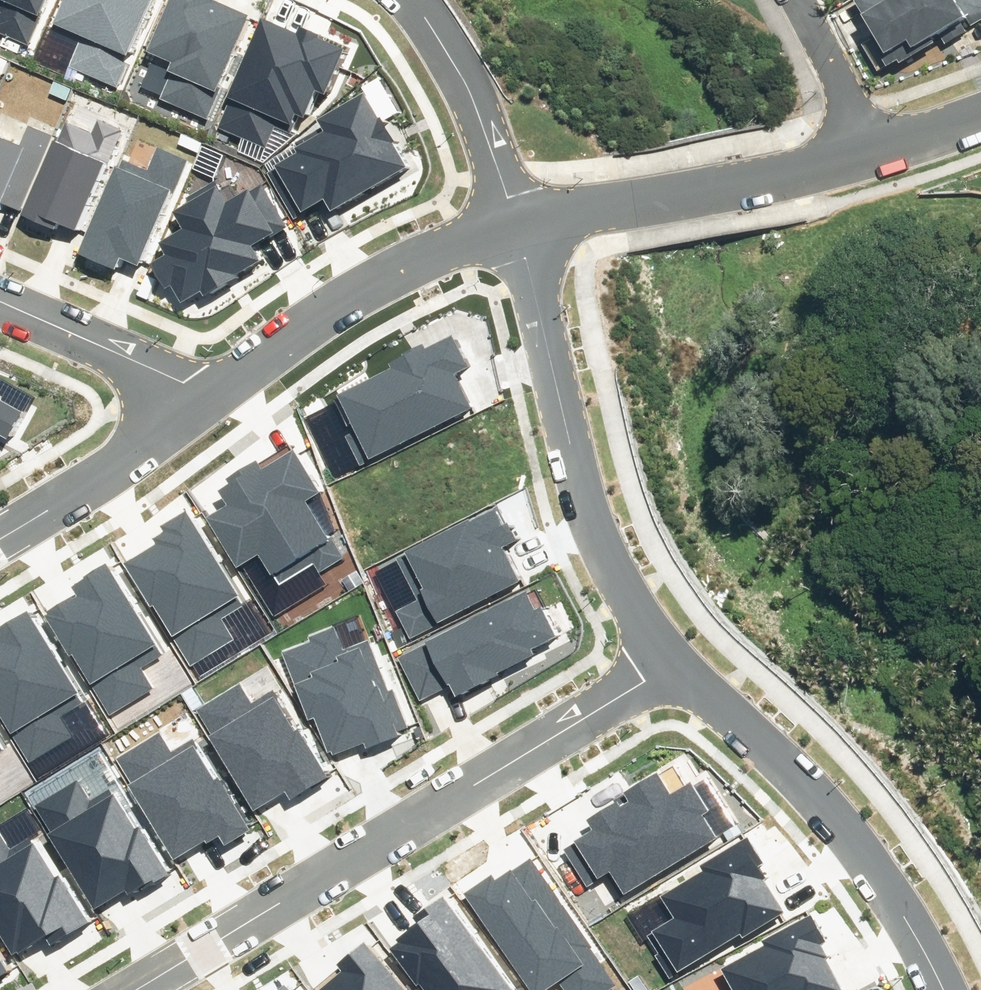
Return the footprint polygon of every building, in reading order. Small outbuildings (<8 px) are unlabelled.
[(892,73),(980,21),(980,0),(869,0),(859,6),(880,40),(875,43),(892,73)] [(468,366),(452,335),(426,348),(423,343),(386,362),(389,367),(329,397),(346,428),(352,425),(353,432),(345,436),(360,465),(471,409),(453,374),(468,366)] [(20,413),(0,402),(0,435),(6,438),(20,413)] [(320,491),(294,447),(261,467),(256,460),(228,477),(231,483),(220,489),(229,505),(209,517),(236,563),(259,550),(279,583),(315,562),(320,571),(344,557),(331,536),(328,538),(305,501),(320,491)] [(246,607),(187,511),(164,525),(167,531),(155,539),(158,543),(125,563),(189,668),(236,639),(225,620),(246,607)] [(502,548),(517,540),(507,520),(499,525),(493,513),(470,524),(467,519),(393,556),(416,601),(396,611),(410,639),(520,583),(502,548)] [(167,656),(109,563),(71,587),(77,596),(45,616),(110,717),(155,689),(143,671),(167,656)] [(531,615),(522,597),(399,657),(420,699),(449,685),(455,697),(499,675),(498,672),(534,654),(531,649),(554,637),(540,610),(531,615)] [(29,613),(0,630),(0,717),(26,760),(71,734),(60,716),(82,703),(29,613)] [(346,648),(337,622),(303,634),(304,639),(276,648),(303,726),(315,722),(325,751),(333,748),(334,751),(367,740),(369,746),(398,736),(396,730),(405,726),(394,692),(386,695),(367,641),(346,648)] [(287,792),(292,801),(329,778),(300,731),(296,733),(272,694),(253,705),(238,681),(193,709),(256,811),(287,792)] [(205,842),(207,844),(219,837),(224,847),(250,831),(220,780),(215,783),(191,743),(172,755),(157,731),(112,757),(174,860),(205,842)] [(124,891),(129,900),(175,872),(146,824),(133,832),(109,792),(90,804),(75,780),(30,808),(93,910),(124,891)] [(50,945),(96,917),(67,869),(54,877),(30,837),(11,849),(0,831),(0,932),(14,955),(45,936),(50,945)] [(9,973),(0,959),(0,978),(9,973)]
